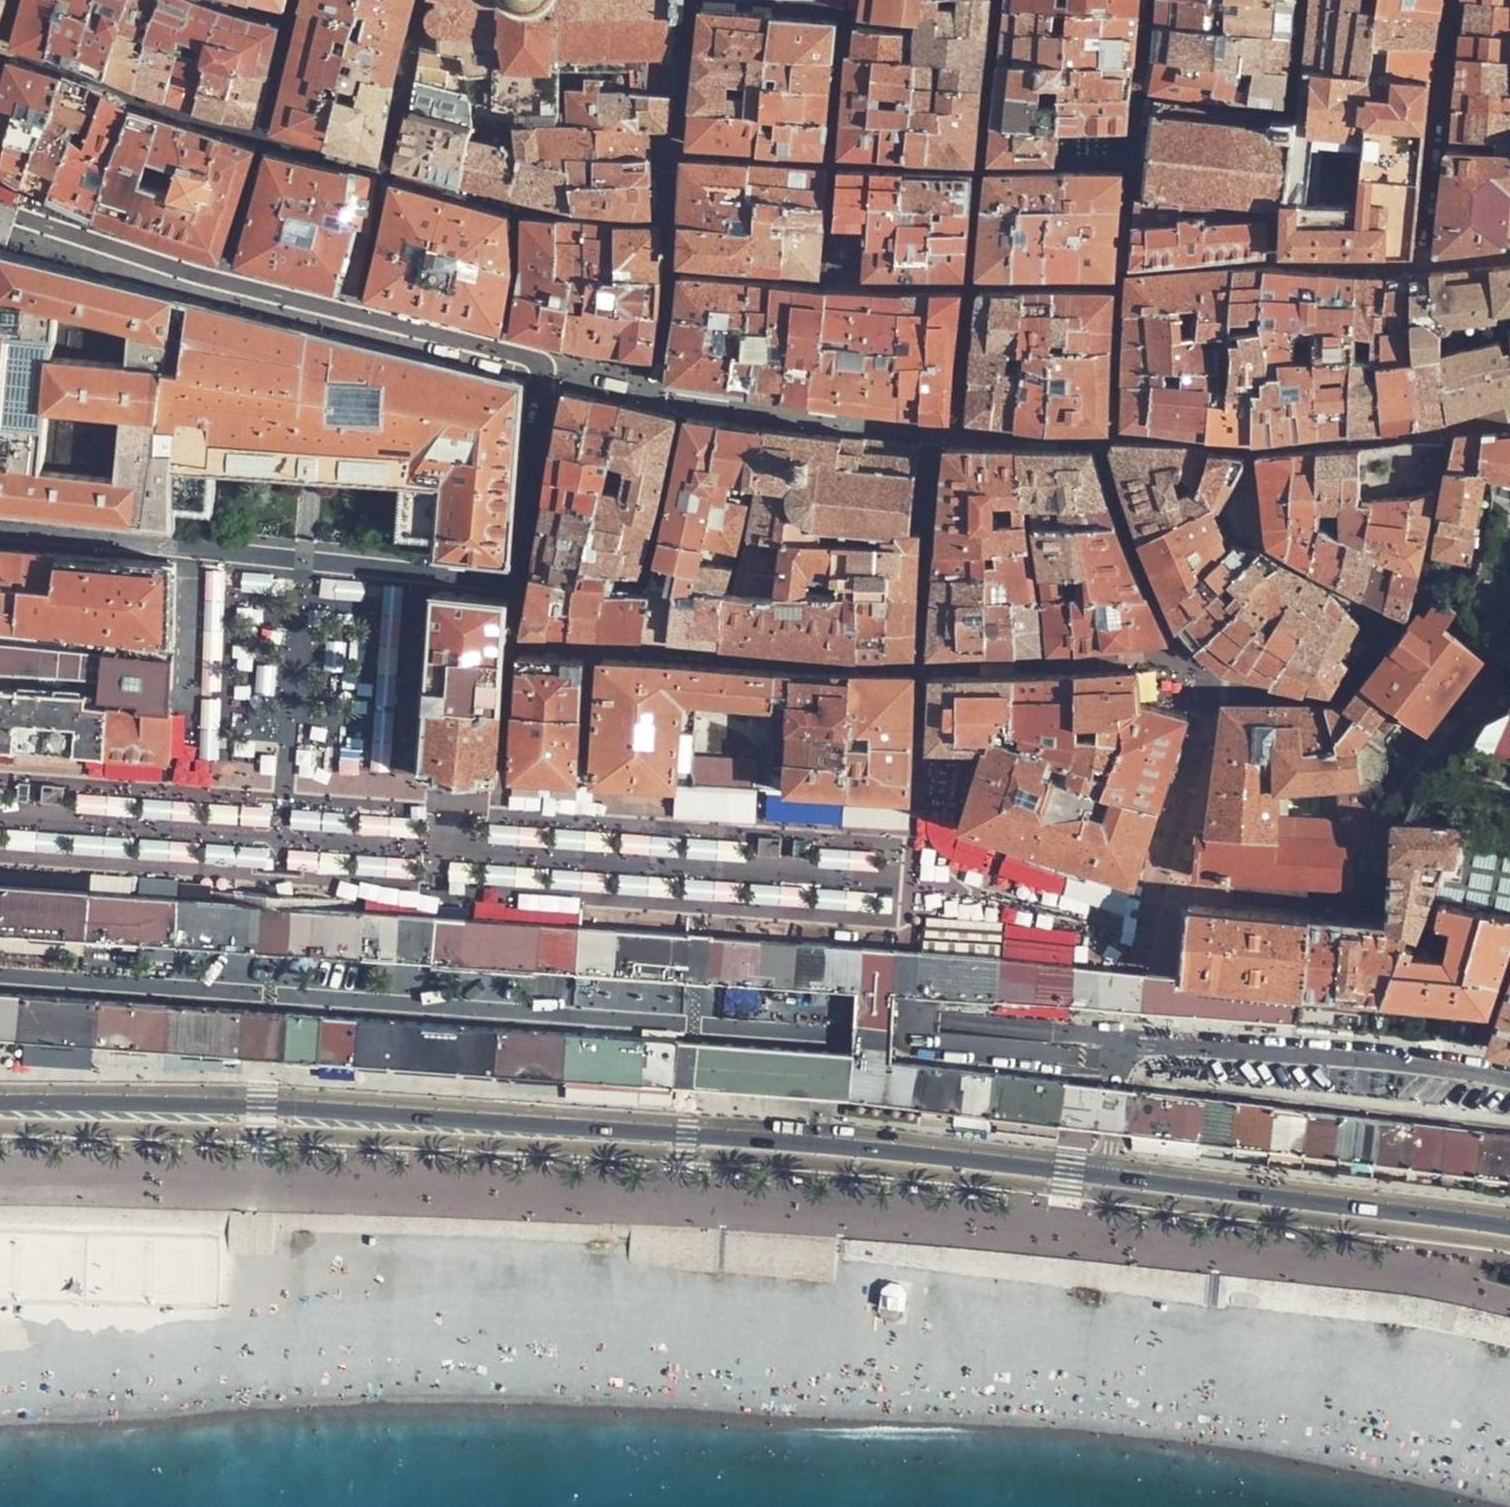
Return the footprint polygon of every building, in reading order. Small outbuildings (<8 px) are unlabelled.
[(51,55),(65,0),(30,0),(18,43),(51,55)] [(128,0),(98,0),(96,6),(75,0),(65,0),(51,55),(89,69),(107,76),(128,0)] [(107,76),(135,88),(154,22),(160,0),(128,0),(107,76)] [(205,0),(160,0),(154,22),(186,36),(205,45),(204,55),(209,56),(238,65),(269,73),(279,35),(281,24),(245,13),(215,4),(205,0)] [(395,82),(403,50),(415,0),(306,0),(305,7),(361,22),(349,69),(395,82)] [(636,54),(672,56),(674,17),(681,16),(682,0),(450,0),(449,4),(445,3),(437,6),(434,7),(429,14),(428,22),(429,30),(432,34),(439,38),(443,38),(443,45),(431,43),(430,50),(464,58),(467,73),(552,69),(558,58),(636,54)] [(859,14),(921,19),(922,0),(861,0),(859,14)] [(921,19),(920,29),(915,84),(983,87),(990,17),(991,0),(960,0),(960,8),(941,8),(941,0),(922,0),(921,19)] [(1006,7),(1059,8),(1060,0),(1007,0),(1006,7)] [(1072,8),(1139,9),(1141,0),(1073,0),(1072,8)] [(1158,7),(1157,22),(1220,28),(1224,0),(1159,0),(1158,7)] [(1220,28),(1228,28),(1292,35),(1295,9),(1295,0),(1224,0),(1220,28)] [(1310,23),(1305,69),(1368,75),(1369,71),(1372,39),(1375,9),(1376,4),(1362,3),(1362,0),(1313,0),(1310,23)] [(1376,4),(1375,9),(1442,17),(1444,0),(1377,0),(1376,4)] [(1468,2),(1467,19),(1466,32),(1509,35),(1509,4),(1468,2)] [(277,129),(328,143),(349,69),(361,22),(305,7),(299,35),(277,129)] [(1003,35),(1001,62),(1059,64),(1061,44),(1068,45),(1072,8),(1059,8),(1006,7),(1003,35)] [(1139,9),(1072,8),(1068,45),(1067,58),(1135,62),(1138,30),(1139,9)] [(1440,33),(1442,17),(1375,9),(1372,39),(1438,48),(1440,33)] [(770,54),(774,17),(739,14),(703,12),(700,49),(770,54)] [(786,18),(774,17),(770,54),(833,57),(838,21),(807,19),(786,18)] [(186,36),(154,22),(135,88),(142,90),(168,99),(183,48),(186,36)] [(1216,61),(1289,70),(1292,35),(1228,28),(1226,41),(1218,41),(1220,28),(1157,22),(1156,35),(1154,54),(1216,61)] [(920,29),(859,26),(857,38),(856,54),(851,53),(850,67),(845,118),(911,121),(915,84),(920,29)] [(1466,32),(1463,32),(1462,43),(1461,56),(1509,61),(1509,35),(1466,32)] [(1434,78),(1438,48),(1372,39),(1369,71),(1432,79),(1434,78)] [(189,105),(196,108),(209,56),(204,55),(183,48),(168,99),(189,105)] [(430,50),(422,49),(419,64),(449,69),(467,73),(464,58),(430,50)] [(767,85),(770,54),(700,49),(697,79),(694,110),(764,116),(829,120),(831,87),(767,85)] [(552,69),(467,73),(471,93),(472,103),(521,113),(524,151),(514,148),(508,191),(576,207),(575,179),(573,156),(651,158),(650,138),(649,128),(670,126),(673,100),(673,94),(633,91),(636,54),(558,58),(552,69)] [(633,91),(673,94),(677,57),(672,56),(636,54),(633,91)] [(833,57),(770,54),(767,85),(831,87),(831,79),(833,57)] [(1151,87),(1211,93),(1216,61),(1154,54),(1153,70),(1151,87)] [(217,113),(225,116),(238,65),(209,56),(196,108),(217,113)] [(1461,56),(1459,71),(1458,87),(1509,91),(1509,61),(1461,56)] [(1064,88),(1132,92),(1132,85),(1135,62),(1067,58),(1066,65),(1064,88)] [(64,76),(14,60),(0,110),(0,167),(25,183),(64,76)] [(1288,84),(1289,70),(1216,61),(1211,93),(1286,101),(1288,84)] [(994,126),(1041,126),(1043,106),(1062,107),(1064,88),(1066,65),(1059,64),(1001,62),(997,94),(994,126)] [(257,124),(269,73),(238,65),(225,116),(231,117),(257,124)] [(385,130),(395,82),(349,69),(328,143),(380,157),(385,130)] [(447,89),(471,93),(467,73),(449,69),(447,89)] [(1430,97),(1432,79),(1369,71),(1368,75),(1305,69),(1303,87),(1300,116),(1311,117),(1307,212),(1286,210),(1286,226),(1284,250),(1413,253),(1422,165),(1430,97)] [(108,92),(64,76),(25,183),(44,191),(50,194),(108,92)] [(416,82),(411,114),(477,128),(472,103),(471,93),(447,89),(416,82)] [(911,121),(908,155),(925,156),(975,159),(978,129),(983,87),(915,84),(911,121)] [(1456,108),(1509,110),(1509,91),(1458,87),(1457,97),(1456,108)] [(1062,107),(1060,125),(1071,125),(1129,124),(1132,92),(1064,88),(1062,107)] [(133,107),(108,92),(50,194),(86,210),(96,214),(133,107)] [(1149,188),(1148,200),(1271,209),(1286,210),(1307,212),(1311,117),(1300,116),(1158,100),(1157,111),(1154,111),(1153,126),(1148,173),(1147,181),(1147,188),(1149,188)] [(256,146),(133,107),(96,214),(141,231),(222,257),(256,146)] [(1456,108),(1454,128),(1453,138),(1496,140),(1509,139),(1509,110),(1456,108)] [(717,146),(761,150),(764,116),(694,110),(692,127),(690,143),(717,146)] [(477,128),(411,114),(399,163),(423,169),(464,181),(473,140),(477,128)] [(825,130),(829,120),(764,116),(761,150),(780,151),(821,152),(825,130)] [(911,121),(845,118),(841,152),(874,154),(908,155),(911,121)] [(1057,156),(1060,125),(1041,126),(994,126),(991,158),(1032,158),(1057,157),(1057,156)] [(1104,147),(1123,147),(1123,125),(1064,127),(1064,141),(1104,140),(1104,147)] [(1496,140),(1496,145),(1497,150),(1449,149),(1447,169),(1438,250),(1509,242),(1509,139),(1496,140)] [(501,189),(508,191),(514,148),(473,140),(464,181),(501,189)] [(363,257),(371,226),(346,219),(354,171),(270,151),(238,261),(277,274),(309,281),(356,291),(363,257)] [(575,179),(652,180),(651,167),(651,158),(573,156),(575,179)] [(748,195),(750,163),(688,158),(684,200),(682,222),(746,226),(748,195)] [(804,168),(750,163),(748,195),(825,200),(828,170),(804,168)] [(904,204),(907,171),(896,171),(872,170),(842,169),(837,222),(837,223),(870,225),(872,203),(904,204)] [(346,219),(371,226),(372,214),(377,177),(362,173),(354,171),(346,219)] [(911,171),(907,171),(904,204),(970,206),(973,174),(940,172),(935,172),(911,171)] [(1087,205),(1121,205),(1122,171),(1065,172),(1057,172),(990,173),(987,206),(1020,205),(1087,205)] [(575,179),(576,207),(605,208),(638,212),(654,210),(652,180),(575,179)] [(466,200),(394,180),(385,232),(369,295),(455,316),(504,329),(515,269),(511,238),(509,213),(466,200)] [(825,200),(748,195),(746,226),(756,227),(753,264),(820,271),(821,260),(823,223),(825,200)] [(1195,258),(1268,252),(1270,226),(1271,209),(1148,200),(1139,200),(1136,233),(1134,263),(1195,258)] [(898,273),(904,204),(872,203),(870,225),(870,234),(867,273),(898,273)] [(970,206),(904,204),(898,273),(965,274),(969,229),(970,206)] [(1020,205),(987,206),(985,231),(981,274),(1015,274),(1020,205)] [(1081,275),(1087,205),(1020,205),(1015,274),(1038,274),(1081,275)] [(1119,239),(1121,205),(1087,205),(1081,275),(1089,275),(1116,275),(1119,239)] [(1270,226),(1286,226),(1286,210),(1271,209),(1270,226)] [(551,341),(567,345),(578,278),(548,270),(556,218),(526,217),(525,265),(515,331),(551,341)] [(548,270),(578,278),(581,261),(588,221),(578,219),(556,218),(548,270)] [(600,222),(588,221),(581,261),(611,265),(618,224),(600,222)] [(746,226),(682,222),(681,258),(711,261),(753,264),(756,227),(746,226)] [(636,225),(618,224),(611,265),(609,274),(665,278),(659,225),(636,225)] [(179,514),(203,303),(0,252),(0,508),(151,525),(178,527),(179,514)] [(578,278),(567,345),(588,349),(596,350),(604,307),(609,274),(611,265),(581,261),(578,278)] [(1434,272),(1421,274),(1425,324),(1497,318),(1496,310),(1509,310),(1509,263),(1434,272)] [(1263,323),(1266,266),(1249,266),(1237,267),(1233,320),(1263,323)] [(1307,331),(1307,271),(1291,269),(1266,266),(1263,323),(1263,329),(1294,330),(1307,331)] [(1233,320),(1237,267),(1216,270),(1133,276),(1132,300),(1131,311),(1168,314),(1166,343),(1181,344),(1182,317),(1199,318),(1198,345),(1226,346),(1230,347),(1233,320)] [(1320,331),(1320,273),(1314,272),(1307,271),(1307,331),(1320,331)] [(1359,337),(1359,277),(1339,274),(1320,273),(1320,331),(1320,357),(1359,358),(1359,337)] [(661,313),(665,278),(609,274),(604,307),(661,313)] [(683,274),(677,313),(747,320),(752,280),(725,278),(683,274)] [(1425,324),(1421,274),(1409,275),(1390,277),(1401,360),(1411,360),(1428,358),(1425,324)] [(1401,360),(1390,277),(1376,277),(1359,277),(1359,337),(1388,338),(1390,360),(1401,360)] [(752,280),(747,320),(790,325),(785,397),(811,400),(829,288),(803,285),(752,280)] [(829,288),(811,400),(873,410),(902,413),(904,289),(829,288)] [(904,289),(902,413),(914,414),(923,416),(934,290),(919,289),(904,289)] [(1023,349),(1027,290),(983,289),(972,381),(968,420),(989,422),(1017,425),(1022,360),(1023,349)] [(934,290),(923,416),(936,416),(950,417),(953,385),(963,290),(961,290),(934,290)] [(1053,349),(1057,290),(1036,290),(1027,290),(1023,349),(1034,351),(1033,361),(1053,361),(1053,349)] [(1066,290),(1057,290),(1053,349),(1112,348),(1114,291),(1107,291),(1073,290),(1066,290)] [(203,303),(179,514),(217,517),(219,478),(307,484),(403,490),(400,536),(434,540),(433,557),(512,564),(513,559),(526,380),(479,369),(386,346),(382,345),(378,344),(316,330),(225,308),(203,303)] [(604,307),(596,350),(655,356),(660,317),(661,313),(604,307)] [(1168,314),(1131,311),(1129,346),(1127,386),(1168,387),(1169,370),(1187,371),(1186,388),(1203,393),(1202,400),(1213,403),(1214,394),(1221,394),(1226,346),(1198,345),(1181,344),(1166,343),(1168,314)] [(747,320),(677,313),(674,335),(671,358),(668,380),(738,390),(753,392),(757,351),(744,349),(747,320)] [(757,351),(753,392),(771,395),(785,397),(790,325),(747,320),(744,349),(757,351)] [(1263,329),(1263,323),(1233,320),(1230,347),(1227,394),(1221,394),(1214,394),(1213,403),(1210,437),(1236,436),(1257,435),(1261,356),(1263,329)] [(1263,329),(1261,356),(1295,357),(1294,330),(1263,329)] [(1485,348),(1469,353),(1481,409),(1509,398),(1509,340),(1485,348)] [(1112,348),(1053,349),(1053,361),(1053,371),(1066,372),(1066,386),(1051,385),(1049,429),(1059,429),(1110,428),(1112,348)] [(1441,357),(1451,416),(1466,413),(1481,409),(1469,353),(1463,355),(1445,357),(1441,357)] [(1261,356),(1257,435),(1288,433),(1321,432),(1320,357),(1295,357),(1261,356)] [(1320,357),(1321,432),(1344,431),(1352,430),(1359,358),(1320,357)] [(1441,357),(1428,358),(1411,360),(1421,422),(1428,421),(1451,416),(1441,357)] [(1359,358),(1352,430),(1358,429),(1387,428),(1381,372),(1372,372),(1371,359),(1359,358)] [(1022,360),(1017,425),(1030,427),(1049,429),(1051,385),(1053,371),(1053,361),(1033,361),(1022,360)] [(1411,360),(1401,360),(1390,360),(1380,360),(1381,372),(1387,428),(1410,424),(1421,422),(1411,360)] [(1168,387),(1127,386),(1127,395),(1125,427),(1178,433),(1210,437),(1213,403),(1202,400),(1203,393),(1186,388),(1187,371),(1169,370),(1168,387)] [(560,419),(555,447),(586,453),(594,397),(579,394),(565,390),(560,419)] [(611,457),(620,403),(607,400),(594,397),(586,453),(611,457)] [(644,573),(678,417),(649,409),(620,403),(611,457),(598,509),(593,531),(586,557),(585,565),(622,569),(644,573)] [(723,422),(689,418),(660,561),(731,566),(736,547),(701,544),(723,422)] [(727,423),(723,422),(701,544),(736,547),(747,498),(726,496),(728,479),(752,482),(764,427),(727,423)] [(797,431),(764,427),(752,482),(759,483),(749,536),(780,541),(787,508),(793,481),(798,458),(842,462),(845,436),(797,431)] [(1481,473),(1487,432),(1457,437),(1449,471),(1481,473)] [(1487,432),(1481,473),(1489,473),(1509,475),(1509,432),(1487,432)] [(882,440),(845,436),(842,462),(916,470),(920,444),(882,440)] [(1211,514),(1212,452),(1174,445),(1116,444),(1115,445),(1114,446),(1126,494),(1135,523),(1142,538),(1211,514)] [(999,548),(1016,548),(1029,548),(1022,500),(1031,499),(1025,450),(965,447),(947,445),(941,518),(939,550),(989,549),(999,548)] [(551,471),(547,500),(598,509),(611,457),(586,453),(555,447),(551,471)] [(1332,449),(1319,450),(1326,506),(1353,506),(1361,505),(1362,494),(1363,447),(1332,449)] [(1081,452),(1025,450),(1031,499),(1067,500),(1067,483),(1075,483),(1076,499),(1109,500),(1095,452),(1081,452)] [(1326,506),(1319,450),(1262,455),(1267,508),(1271,542),(1312,566),(1327,519),(1326,506)] [(1247,458),(1212,452),(1211,514),(1216,511),(1232,484),(1247,458)] [(911,535),(916,475),(817,465),(810,469),(803,475),(793,481),(787,490),(784,499),(787,508),(790,516),(794,520),(816,526),(911,535)] [(1481,473),(1449,471),(1446,488),(1442,514),(1478,518),(1489,473),(1481,473)] [(1417,495),(1410,497),(1402,533),(1429,539),(1438,489),(1428,492),(1417,495)] [(1410,497),(1362,494),(1361,505),(1353,506),(1353,535),(1377,549),(1395,560),(1402,533),(1410,497)] [(1067,500),(1031,499),(1034,523),(1116,523),(1110,506),(1109,500),(1076,499),(1067,500)] [(545,510),(543,522),(593,531),(598,509),(547,500),(545,510)] [(1229,569),(1211,514),(1142,538),(1145,546),(1160,584),(1166,600),(1229,569)] [(1478,518),(1442,514),(1438,530),(1434,551),(1470,556),(1478,518)] [(1327,519),(1312,566),(1325,575),(1339,583),(1353,535),(1327,519)] [(541,536),(538,549),(586,557),(593,531),(543,522),(541,536)] [(1121,539),(1116,523),(1034,523),(1043,592),(1144,591),(1135,571),(1121,539)] [(789,527),(786,548),(784,572),(810,577),(813,557),(836,561),(837,559),(843,560),(841,581),(863,585),(889,588),(919,592),(920,575),(921,535),(911,535),(789,527)] [(1429,539),(1402,533),(1395,560),(1423,568),(1427,547),(1429,539)] [(1349,589),(1359,596),(1377,549),(1353,535),(1339,583),(1349,589)] [(784,572),(786,548),(747,545),(737,590),(782,595),(784,572)] [(989,549),(939,550),(938,561),(937,576),(988,578),(989,600),(1013,600),(1036,600),(1029,548),(1016,548),(999,548),(999,565),(990,564),(989,549)] [(1,549),(0,566),(0,626),(106,636),(173,643),(177,563),(121,559),(1,549)] [(558,633),(576,633),(585,565),(586,557),(538,549),(535,567),(526,632),(558,633)] [(1365,599),(1383,610),(1395,560),(1377,549),(1359,596),(1365,599)] [(1278,563),(1261,552),(1229,569),(1166,600),(1172,613),(1177,625),(1278,563)] [(1408,605),(1423,568),(1395,560),(1383,610),(1391,615),(1402,622),(1408,605)] [(731,566),(660,561),(655,584),(676,587),(671,637),(691,639),(724,642),(726,589),(731,566)] [(1291,571),(1278,563),(1177,625),(1181,630),(1186,636),(1195,647),(1214,662),(1224,669),(1268,678),(1328,591),(1305,578),(1291,571)] [(585,565),(576,633),(611,635),(645,635),(654,590),(618,586),(622,569),(585,565)] [(808,650),(833,650),(835,581),(810,577),(784,572),(782,595),(806,597),(805,608),(781,607),(779,646),(808,650)] [(930,653),(989,651),(989,600),(988,578),(937,576),(934,604),(930,653)] [(845,651),(859,653),(863,585),(841,581),(835,581),(833,650),(845,651)] [(656,637),(671,637),(676,587),(655,584),(654,590),(645,635),(656,637)] [(873,652),(886,652),(889,588),(863,585),(859,653),(873,652)] [(916,631),(919,592),(889,588),(886,652),(915,651),(916,631)] [(750,643),(779,646),(781,607),(782,595),(737,590),(726,589),(724,642),(750,643)] [(1164,637),(1144,591),(1043,592),(1051,648),(1107,644),(1131,641),(1164,637)] [(1337,600),(1328,591),(1268,678),(1287,682),(1305,686),(1323,653),(1347,611),(1337,600)] [(426,686),(503,692),(510,602),(433,596),(429,646),(426,686)] [(1001,651),(1014,650),(1013,600),(989,600),(989,651),(1001,651)] [(1028,649),(1042,649),(1036,600),(1013,600),(1014,650),(1028,649)] [(1430,618),(1421,613),(1411,626),(1403,636),(1384,660),(1364,686),(1433,741),(1448,723),(1438,715),(1482,657),(1446,629),(1459,610),(1443,600),(1430,618)] [(1360,621),(1347,611),(1323,653),(1345,666),(1349,669),(1354,673),(1379,638),(1360,621)] [(173,643),(106,636),(105,653),(0,643),(0,670),(102,680),(101,695),(86,695),(86,706),(108,708),(170,713),(171,696),(173,643)] [(1345,666),(1323,653),(1305,686),(1320,688),(1332,691),(1345,666)] [(586,659),(520,655),(515,775),(547,776),(580,778),(586,659)] [(698,699),(699,666),(652,663),(604,660),(598,780),(652,783),(694,785),(695,757),(698,699)] [(776,703),(778,670),(699,666),(698,699),(776,703)] [(848,793),(851,674),(778,670),(776,703),(793,704),(792,767),(791,789),(848,793)] [(1105,672),(1077,673),(1082,721),(1106,721),(1106,734),(1085,733),(1085,735),(1080,765),(1063,766),(1064,776),(1113,791),(1129,738),(1125,704),(1139,702),(1138,697),(1135,671),(1105,672)] [(1063,766),(1080,765),(1085,735),(1085,733),(1082,721),(1077,673),(1037,673),(1015,674),(1012,730),(1012,736),(1062,743),(1063,766)] [(913,677),(851,674),(848,793),(908,796),(909,768),(910,749),(913,677)] [(1012,730),(1015,674),(991,675),(932,676),(930,721),(930,748),(985,748),(990,733),(1012,730)] [(105,756),(108,708),(86,706),(86,695),(0,686),(0,749),(45,752),(105,756)] [(500,722),(503,692),(426,686),(425,705),(419,777),(456,779),(489,782),(495,782),(500,731),(500,726),(500,722)] [(1433,741),(1364,686),(1346,706),(1333,706),(1224,704),(1220,739),(1211,826),(1210,829),(1278,836),(1281,814),(1284,789),(1345,792),(1342,818),(1347,819),(1373,820),(1376,804),(1377,797),(1390,796),(1433,741)] [(1149,705),(1139,702),(1125,704),(1129,738),(1113,791),(1161,807),(1163,798),(1188,716),(1177,713),(1149,705)] [(168,760),(170,713),(108,708),(105,756),(137,758),(168,760)] [(990,733),(985,748),(963,825),(1008,840),(1136,881),(1161,807),(1113,791),(1064,776),(1063,766),(1062,743),(1012,736),(1012,730),(990,733)] [(695,757),(694,785),(709,786),(710,758),(695,757)] [(709,786),(725,786),(726,758),(710,758),(709,786)] [(726,758),(725,786),(741,787),(742,759),(726,758)] [(742,759),(741,787),(758,788),(759,766),(759,760),(742,759)] [(774,788),(791,789),(792,767),(759,766),(758,788),(774,788)] [(31,784),(19,783),(16,805),(28,806),(31,784)] [(77,788),(47,786),(46,807),(76,809),(76,803),(77,788)] [(1357,843),(1352,888),(1368,889),(1388,891),(1395,821),(1392,816),(1387,812),(1383,809),(1376,804),(1373,820),(1347,819),(1357,843)] [(1384,951),(1380,993),(1462,1007),(1455,1044),(1476,1047),(1509,929),(1509,827),(1464,806),(1461,823),(1455,857),(1444,857),(1409,954),(1384,951)] [(1278,836),(1210,829),(1207,829),(1198,827),(1193,877),(1337,887),(1352,888),(1357,843),(1347,819),(1342,818),(1281,814),(1278,836)] [(1395,821),(1388,891),(1387,907),(1386,922),(1384,951),(1409,954),(1444,857),(1455,857),(1461,823),(1405,815),(1395,821)] [(779,842),(759,841),(758,855),(768,855),(778,856),(779,842)] [(0,884),(0,934),(85,940),(88,890),(21,885),(0,884)] [(135,893),(88,890),(85,940),(174,946),(177,896),(135,893)] [(263,949),(262,952),(265,953),(271,953),(278,954),(281,954),(281,951),(284,909),(285,906),(285,896),(276,895),(266,895),(266,903),(266,904),(265,909),(263,949)] [(229,900),(177,896),(174,946),(226,950),(229,900)] [(248,901),(229,900),(226,950),(262,952),(263,949),(265,909),(266,904),(266,903),(248,901)] [(1144,972),(1140,1017),(1198,1022),(1297,1031),(1311,915),(1189,904),(1187,921),(1180,974),(1144,972)] [(348,910),(285,906),(284,909),(281,951),(281,954),(362,960),(365,912),(348,910)] [(365,912),(362,960),(397,962),(400,914),(383,913),(365,912)] [(434,916),(400,914),(397,962),(431,965),(434,916)] [(1384,951),(1386,922),(1342,918),(1311,915),(1297,1031),(1376,1038),(1380,993),(1384,951)] [(449,918),(434,916),(431,965),(536,972),(540,924),(523,923),(449,918)] [(581,927),(540,924),(536,972),(578,975),(581,927)] [(598,928),(581,927),(578,975),(612,978),(616,929),(598,928)] [(633,931),(616,929),(612,978),(647,980),(651,932),(633,931)] [(670,933),(651,932),(647,980),(688,983),(692,935),(670,933)] [(703,936),(692,935),(688,983),(700,984),(711,985),(714,937),(703,936)] [(728,938),(714,937),(711,985),(740,987),(758,988),(762,940),(728,938)] [(781,941),(762,940),(758,988),(775,989),(786,990),(797,991),(800,943),(781,941)] [(816,944),(800,943),(797,991),(828,993),(832,945),(816,944)] [(846,946),(832,945),(828,993),(827,1011),(858,1014),(863,947),(846,946)] [(880,948),(863,947),(858,1014),(856,1031),(893,1034),(896,996),(899,950),(880,948)] [(911,951),(899,950),(896,996),(908,997),(917,998),(920,951),(911,951)] [(917,998),(995,1004),(999,958),(959,954),(920,951),(917,998)] [(999,958),(995,1004),(1072,1011),(1076,966),(1039,962),(999,958)] [(1076,966),(1072,1011),(1126,1016),(1140,1017),(1144,972),(1129,971),(1076,966)] [(775,989),(758,988),(740,987),(739,1007),(751,1008),(773,1009),(775,989)] [(1499,1020),(1489,1050),(1509,1054),(1509,989),(1499,1020)] [(827,1011),(828,993),(797,991),(786,990),(784,1012),(801,1013),(827,1015),(827,1011)] [(0,994),(0,1040),(25,1042),(28,996),(0,994)] [(94,1046),(97,1000),(79,999),(28,996),(25,1042),(94,1046)] [(132,1002),(97,1000),(94,1046),(165,1050),(168,1004),(132,1002)] [(217,1008),(168,1004),(165,1050),(204,1053),(246,1056),(250,1010),(217,1008)] [(266,1011),(250,1010),(246,1056),(263,1057),(284,1059),(288,1013),(266,1011)] [(305,1015),(288,1013),(284,1059),(322,1062),(324,1016),(305,1015)] [(358,1065),(361,1019),(347,1018),(324,1016),(322,1062),(358,1065)] [(501,1029),(361,1019),(358,1065),(428,1069),(498,1075),(501,1029)] [(531,1031),(501,1029),(498,1075),(534,1077),(565,1079),(568,1034),(531,1031)] [(856,1037),(856,1054),(853,1099),(871,1102),(889,1105),(892,1059),(892,1040),(893,1034),(856,1031),(856,1037)] [(638,1086),(641,1041),(592,1036),(568,1034),(565,1079),(605,1083),(638,1086)] [(660,1042),(641,1041),(638,1086),(679,1088),(682,1043),(680,1043),(660,1042)] [(696,1044),(682,1043),(679,1088),(693,1089),(704,1090),(707,1045),(696,1044)] [(856,1054),(707,1045),(704,1090),(777,1094),(853,1099),(856,1054)] [(930,1063),(892,1059),(889,1105),(924,1110),(930,1063)] [(963,1067),(930,1063),(924,1110),(957,1114),(963,1067)] [(979,1069),(963,1067),(957,1114),(992,1118),(997,1071),(979,1069)] [(1066,1081),(997,1071),(992,1118),(1028,1122),(1062,1126),(1066,1081)] [(1134,1088),(1066,1081),(1062,1126),(1130,1132),(1134,1088)] [(1204,1096),(1134,1088),(1130,1132),(1165,1137),(1200,1142),(1204,1096)] [(1240,1101),(1204,1096),(1200,1142),(1235,1147),(1240,1101)] [(1258,1103),(1240,1101),(1235,1147),(1270,1150),(1275,1105),(1258,1103)] [(1275,1105),(1270,1150),(1305,1155),(1311,1110),(1291,1108),(1275,1105)] [(1311,1110),(1305,1155),(1340,1159),(1345,1115),(1329,1113),(1311,1110)] [(1345,1115),(1340,1159),(1374,1163),(1380,1119),(1363,1117),(1345,1115)] [(1380,1119),(1374,1163),(1409,1167),(1415,1123),(1396,1121),(1380,1119)] [(1444,1171),(1448,1128),(1431,1126),(1415,1123),(1409,1167),(1444,1171)] [(1477,1176),(1483,1132),(1469,1130),(1448,1128),(1444,1171),(1477,1176)] [(1499,1134),(1483,1132),(1477,1176),(1509,1180),(1509,1135),(1499,1134)]
